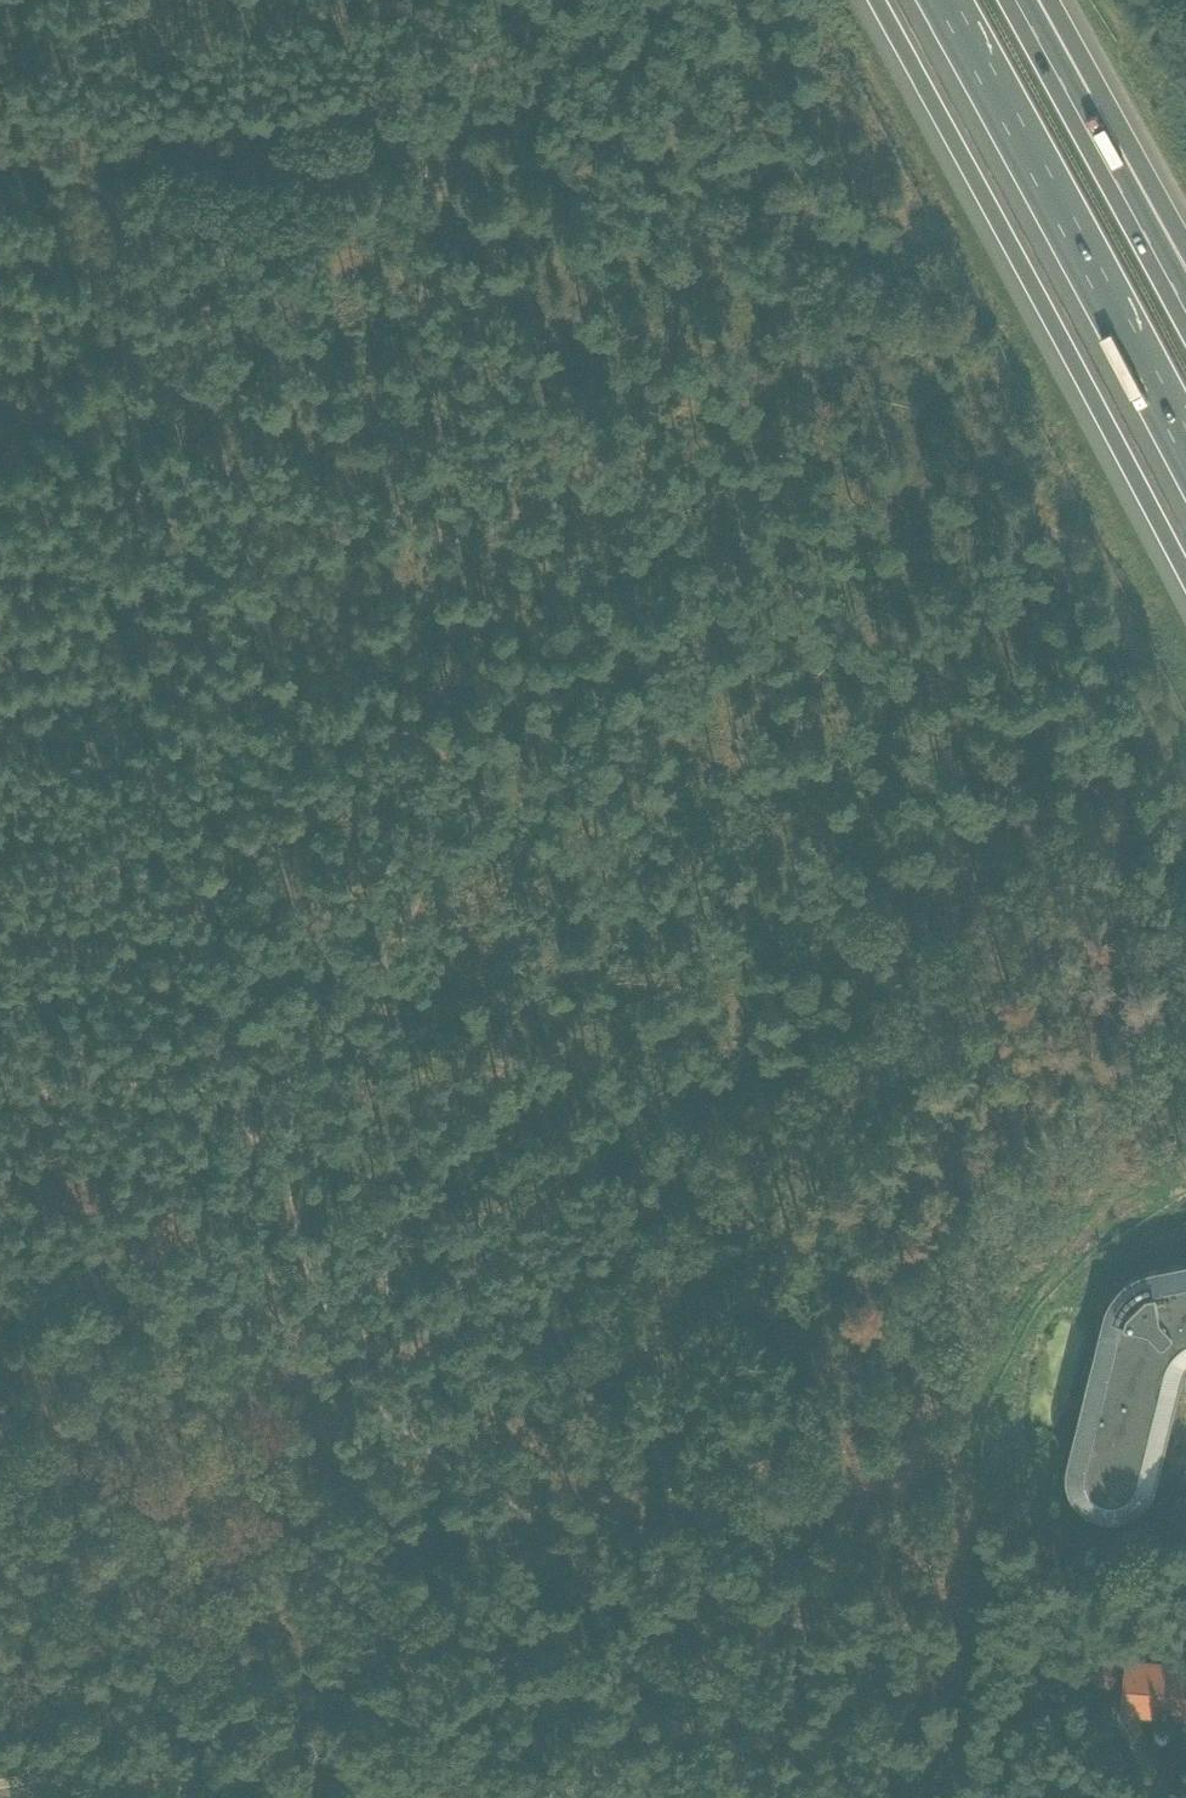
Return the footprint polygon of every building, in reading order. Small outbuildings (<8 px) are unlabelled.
[(1150,1268),(1141,1271),(1132,1276),(1124,1282),(1118,1289),(1113,1298),(1108,1307),(1071,1462),(1070,1468),(1070,1475),(1072,1483),(1075,1490),(1080,1498),(1088,1505),(1096,1510),(1104,1513),(1113,1514),(1123,1513),(1132,1510),(1140,1505),(1146,1499),(1152,1491),(1155,1484),(1184,1364),(1185,1361),(1185,1261),(1150,1268)] [(1129,1660),(1125,1706),(1168,1710),(1169,1706),(1185,1707),(1185,1665),(1129,1660)]
